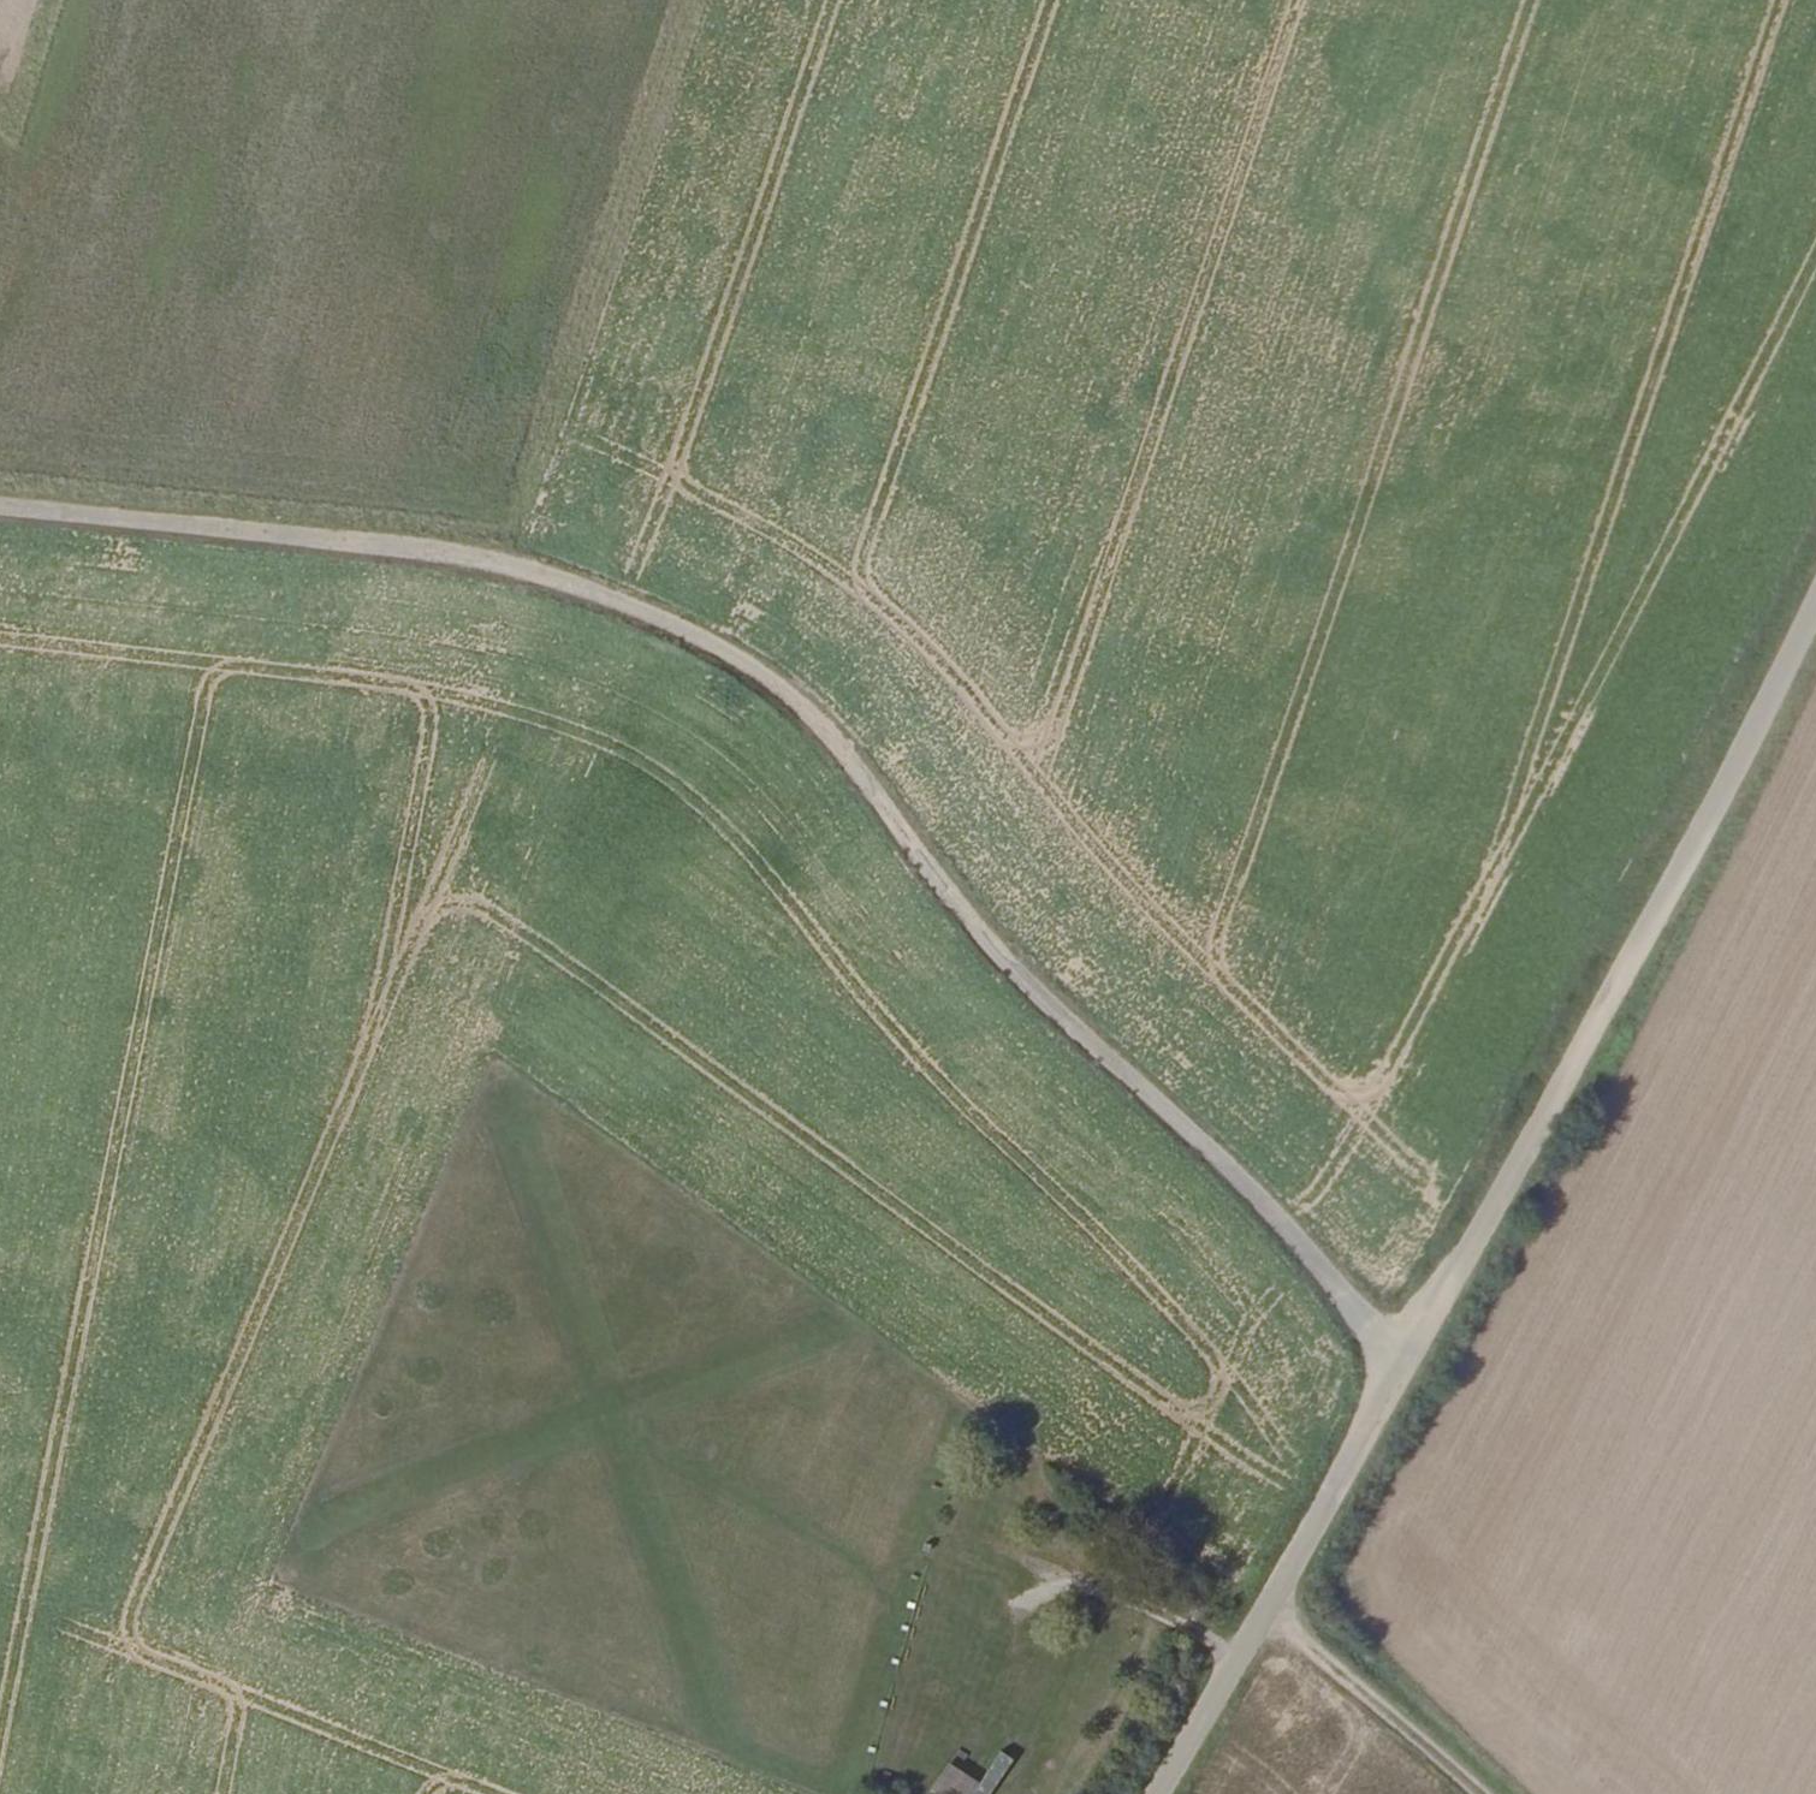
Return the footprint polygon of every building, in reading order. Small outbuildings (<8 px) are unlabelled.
[(933,1790),(940,1793),(995,1793),(1014,1762),(999,1754),(981,1785),(947,1765),(933,1790)]
